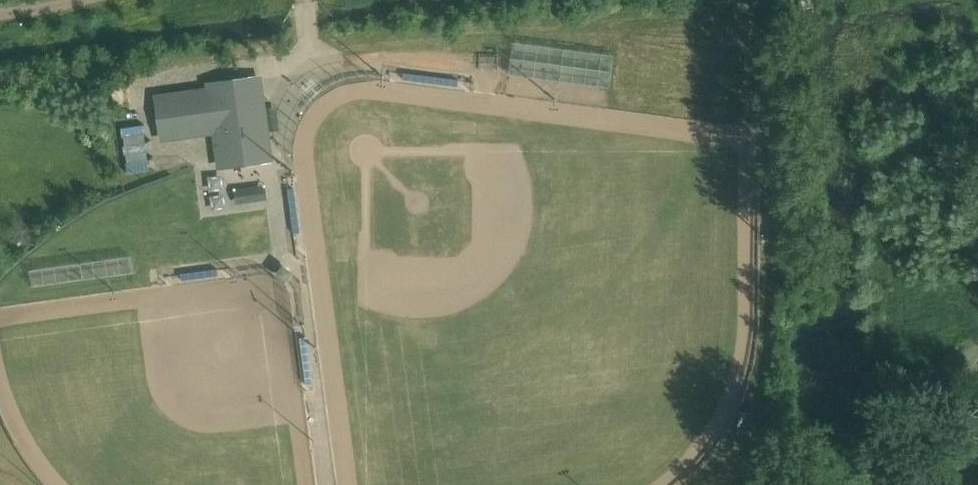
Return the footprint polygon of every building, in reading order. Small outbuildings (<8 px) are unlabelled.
[(215,133),(220,165),(270,159),(263,108),(257,109),(256,97),(262,96),(259,79),(209,86),(209,90),(158,97),(164,139),(215,133)] [(266,184),(244,188),(246,201),(268,197),(266,184)]
